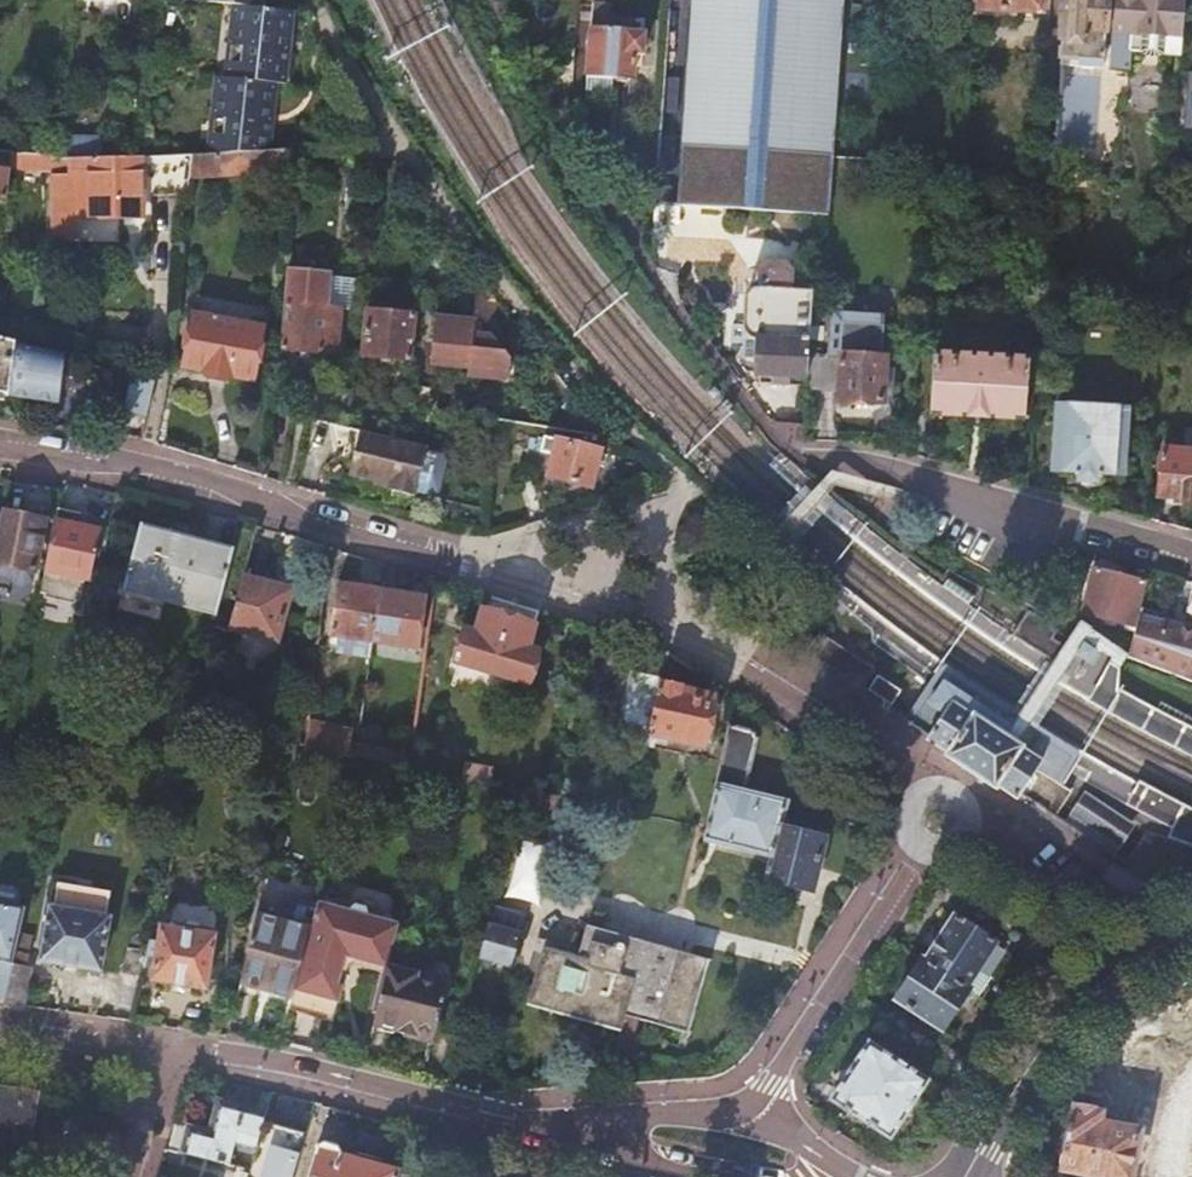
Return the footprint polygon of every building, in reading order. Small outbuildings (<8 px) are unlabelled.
[(203,2),(234,5),(259,8),(260,0),(204,0),(203,2)] [(678,205),(818,215),(823,155),(833,156),(842,0),(692,0),(680,182),(678,205)] [(972,13),(972,14),(1017,18),(1018,11),(1042,12),(1042,0),(973,0),(972,13)] [(1060,64),(1097,67),(1100,32),(1107,32),(1112,33),(1115,0),(1064,0),(1060,64)] [(1112,33),(1112,42),(1110,68),(1128,70),(1129,51),(1181,55),(1185,0),(1115,0),(1112,33)] [(259,8),(234,5),(229,46),(235,46),(232,78),(268,83),(274,83),(287,85),(291,50),(295,12),(289,11),(265,9),(259,8)] [(591,29),(588,74),(633,78),(635,53),(643,53),(645,33),(591,29)] [(235,46),(229,46),(225,78),(232,78),(235,46)] [(225,78),(216,77),(212,117),(217,118),(213,155),(266,151),(270,123),(259,121),(260,114),(264,114),(268,83),(232,78),(225,78)] [(274,83),(268,83),(264,114),(260,114),(259,121),(270,123),(274,83)] [(217,118),(212,117),(207,155),(213,155),(217,118)] [(93,143),(66,143),(66,153),(101,153),(101,148),(93,148),(93,143)] [(191,156),(189,176),(289,170),(291,150),(266,151),(213,155),(207,155),(191,156)] [(19,153),(13,153),(11,170),(21,170),(22,153),(19,153)] [(21,170),(52,172),(53,156),(22,153),(21,170)] [(61,157),(53,156),(52,172),(53,172),(52,242),(79,241),(79,218),(123,217),(135,217),(142,217),(142,197),(187,196),(189,176),(191,156),(134,156),(61,157)] [(7,200),(10,172),(0,171),(0,199),(7,200)] [(656,180),(655,199),(657,204),(678,205),(680,182),(656,180)] [(135,217),(123,217),(123,225),(135,225),(135,217)] [(943,253),(942,266),(958,267),(959,255),(943,253)] [(756,270),(755,290),(757,290),(794,292),(796,272),(788,263),(765,262),(756,270)] [(290,270),(283,349),(338,354),(343,309),(328,307),(331,274),(290,270)] [(338,271),(332,299),(352,303),(358,276),(338,271)] [(758,340),(756,374),(807,377),(809,353),(810,341),(811,317),(813,293),(794,292),(757,290),(755,290),(754,291),(752,292),(750,294),(748,296),(747,298),(746,301),(746,303),(744,326),(745,327),(745,329),(746,332),(747,334),(749,336),(751,338),(753,339),(756,340),(758,340)] [(368,311),(363,355),(410,360),(414,315),(368,311)] [(839,391),(838,400),(884,404),(888,358),(883,358),(887,318),(837,314),(833,355),(809,353),(807,377),(806,387),(806,389),(839,391)] [(194,316),(184,367),(202,371),(209,378),(227,381),(234,376),(254,379),(264,329),(194,316)] [(475,322),(436,317),(429,364),(467,369),(466,376),(507,382),(510,361),(496,344),(473,340),(473,335),(475,322)] [(492,337),(473,335),(473,340),(496,344),(492,337)] [(8,398),(15,343),(0,339),(0,397),(8,398)] [(63,356),(15,343),(8,398),(56,405),(63,356)] [(934,355),(930,415),(1025,420),(1029,359),(934,355)] [(155,381),(133,375),(126,411),(147,416),(155,381)] [(1049,404),(1047,440),(1056,440),(1055,470),(1079,472),(1079,481),(1099,482),(1099,473),(1124,475),(1128,409),(1119,408),(1120,402),(1111,402),(1113,383),(1079,381),(1077,406),(1049,404)] [(356,457),(363,431),(353,428),(347,454),(356,457)] [(417,496),(429,448),(427,447),(404,441),(363,431),(356,457),(352,474),(376,480),(378,480),(379,478),(391,481),(390,487),(389,488),(395,490),(411,494),(417,496)] [(554,440),(546,476),(590,487),(599,451),(554,440)] [(1158,495),(1173,497),(1173,501),(1191,503),(1191,452),(1162,449),(1158,495)] [(410,500),(411,494),(395,490),(394,496),(410,500)] [(0,513),(0,566),(34,573),(46,515),(25,510),(23,516),(0,511),(0,513)] [(81,516),(57,511),(39,594),(43,595),(45,600),(70,605),(74,602),(78,603),(83,581),(86,581),(96,532),(79,528),(81,516)] [(139,524),(121,593),(124,594),(124,592),(213,615),(212,616),(215,617),(233,548),(230,547),(229,549),(141,527),(142,525),(139,524)] [(693,543),(695,542),(690,528),(675,532),(681,547),(693,543)] [(1095,568),(1083,613),(1132,627),(1145,582),(1095,568)] [(287,592),(241,579),(229,629),(233,630),(235,633),(247,636),(252,634),(275,640),(279,625),(280,625),(282,618),(281,618),(287,592)] [(373,641),(380,592),(339,585),(331,634),(373,641)] [(423,599),(380,592),(373,641),(416,647),(423,599)] [(1130,649),(1128,656),(1128,658),(1191,682),(1191,594),(1182,629),(1139,617),(1130,649)] [(511,604),(486,597),(475,634),(463,631),(453,663),(491,675),(511,604)] [(511,604),(491,675),(528,686),(538,653),(527,649),(539,613),(526,609),(511,604)] [(1056,642),(1061,635),(1028,614),(1025,612),(1012,631),(1024,638),(1049,655),(1067,666),(1075,654),(1056,642)] [(1118,671),(1128,658),(1128,656),(1081,625),(1074,635),(1084,641),(1075,654),(1067,666),(1056,684),(1075,696),(1092,705),(1158,740),(1191,756),(1191,729),(1116,690),(1118,671)] [(664,651),(634,641),(625,672),(630,674),(619,728),(648,734),(648,733),(657,685),(664,651)] [(25,658),(28,646),(10,642),(7,655),(25,658)] [(1007,736),(1021,715),(942,663),(919,698),(908,716),(933,733),(954,702),(1007,736)] [(879,676),(870,689),(893,704),(902,691),(879,676)] [(657,685),(648,733),(704,745),(713,699),(682,693),(683,690),(657,685)] [(933,733),(931,735),(928,739),(949,753),(947,756),(974,773),(997,788),(999,785),(1019,798),(1022,794),(1023,792),(1059,814),(1073,792),(1062,785),(1038,769),(1043,760),(1017,743),(1011,739),(1007,736),(954,702),(933,733)] [(1071,772),(1111,794),(1156,818),(1191,837),(1191,808),(1165,795),(1099,759),(1046,727),(1033,719),(1017,743),(1043,760),(1038,769),(1062,785),(1071,772)] [(309,720),(304,744),(303,747),(346,756),(352,730),(309,720)] [(728,728),(706,829),(704,840),(771,855),(778,827),(784,802),(746,792),(758,740),(752,733),(728,728)] [(357,742),(354,758),(378,763),(381,748),(358,742),(357,742)] [(449,764),(447,774),(477,781),(478,770),(449,764)] [(1087,796),(1075,815),(1119,844),(1132,825),(1087,796)] [(778,827),(771,855),(764,881),(778,884),(811,891),(824,838),(778,827)] [(543,896),(546,842),(519,841),(516,895),(543,896)] [(760,897),(774,900),(778,884),(764,881),(760,897)] [(59,885),(55,908),(50,908),(40,962),(99,972),(108,918),(104,917),(108,893),(59,885)] [(327,906),(387,920),(387,918),(387,916),(386,914),(386,913),(384,911),(383,909),(381,908),(380,908),(338,898),(336,898),(334,898),(332,899),(331,900),(329,901),(328,903),(327,905),(327,906)] [(327,906),(316,903),(292,994),(287,1012),(333,1023),(342,986),(338,984),(344,956),(368,962),(367,968),(386,973),(387,967),(398,923),(387,920),(327,906)] [(23,909),(0,904),(0,1003),(2,1003),(23,909)] [(527,923),(492,912),(479,959),(514,969),(527,923)] [(925,963),(970,992),(970,990),(968,989),(980,969),(992,977),(1006,954),(995,947),(997,944),(955,917),(925,963)] [(160,927),(154,926),(150,941),(158,943),(160,927)] [(215,937),(160,927),(158,943),(155,959),(151,981),(205,991),(215,937)] [(535,990),(532,1001),(621,1027),(620,1031),(637,1036),(641,1019),(683,1031),(703,958),(589,927),(580,960),(547,952),(550,941),(547,940),(533,989),(535,990)] [(338,984),(342,986),(346,969),(353,965),(367,968),(368,962),(344,956),(338,984)] [(146,958),(141,979),(151,981),(155,959),(146,958)] [(925,963),(923,961),(897,1001),(944,1031),(970,992),(925,963)] [(386,973),(372,1027),(432,1043),(434,1033),(456,1038),(470,989),(387,967),(386,973)] [(248,972),(237,1020),(282,1032),(287,1012),(292,994),(252,984),(255,974),(248,972)] [(870,1042),(832,1100),(891,1139),(913,1104),(920,1109),(925,1101),(918,1097),(929,1080),(870,1042)] [(944,1045),(933,1062),(962,1081),(971,1063),(944,1045)] [(37,1093),(0,1087),(0,1158),(4,1159),(5,1154),(27,1157),(31,1132),(34,1133),(37,1114),(34,1114),(37,1093)] [(310,1114),(267,1103),(264,1113),(253,1152),(248,1169),(229,1165),(181,1153),(164,1149),(157,1176),(292,1176),(310,1114)] [(188,1128),(181,1153),(229,1165),(234,1147),(253,1152),(264,1113),(216,1104),(209,1133),(188,1128)] [(1060,1168),(1108,1176),(1130,1176),(1131,1174),(1149,1176),(1157,1139),(1139,1136),(1140,1132),(1099,1124),(1101,1114),(1071,1109),(1060,1168)] [(306,1176),(415,1176),(418,1168),(398,1163),(396,1171),(340,1154),(341,1152),(336,1146),(323,1142),(315,1146),(306,1176)]
